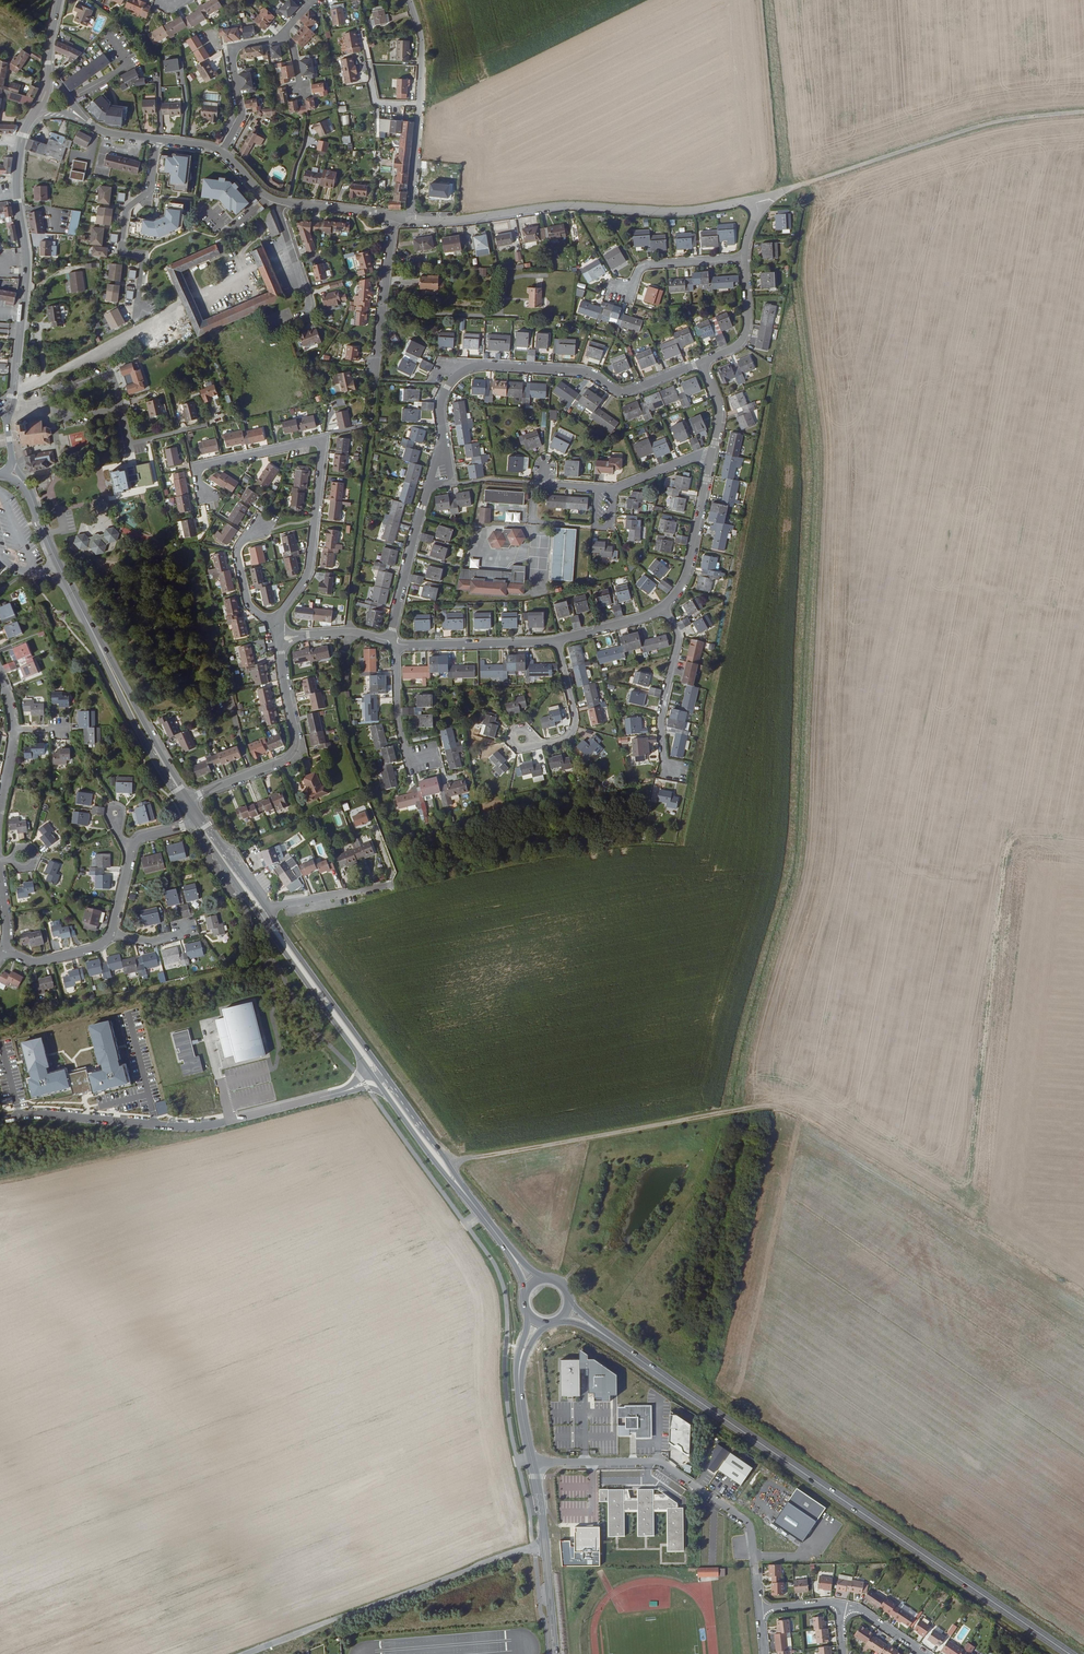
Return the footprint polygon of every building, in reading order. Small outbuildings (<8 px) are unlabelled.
[(142,8),(143,7),(138,4),(137,5),(136,4),(127,0),(124,8),(139,15),(139,16),(145,19),(148,10),(142,8)] [(221,7),(217,1),(216,0),(210,0),(201,6),(200,4),(197,7),(203,18),(221,7)] [(292,1),(293,0),(286,0),(283,4),(292,12),(295,9),(297,6),(292,1)] [(82,26),(89,16),(88,15),(91,12),(79,2),(75,7),(78,9),(72,18),(82,26)] [(292,12),(283,4),(278,9),(276,8),(273,11),(279,16),(282,13),(287,17),(290,15),(292,12)] [(372,10),(375,23),(385,21),(383,8),(381,8),(381,5),(373,6),(374,10),(372,10)] [(187,29),(204,19),(203,18),(197,7),(193,10),(194,11),(181,20),(185,26),(187,29)] [(312,12),(307,7),(304,10),(309,15),(312,12)] [(266,23),(272,16),(263,8),(257,14),(266,23)] [(341,8),(329,10),(332,25),(344,23),(341,8)] [(307,27),(314,19),(309,15),(304,10),(301,13),(297,17),(302,21),(307,27)] [(266,23),(257,14),(251,21),(262,30),(267,24),(266,23)] [(172,34),(185,26),(181,20),(179,16),(162,27),(167,35),(171,32),(172,34)] [(307,27),(302,21),(298,25),(295,29),(306,39),(313,32),(307,27)] [(162,27),(161,25),(146,34),(152,44),(167,35),(162,27)] [(236,33),(239,32),(238,28),(238,25),(234,25),(235,28),(227,29),(229,41),(233,41),(237,40),(236,33)] [(252,36),(250,26),(238,28),(239,32),(240,39),(244,39),(248,38),(247,36),(252,36)] [(227,29),(220,30),(219,28),(214,29),(216,37),(220,36),(222,43),(225,42),(229,41),(227,29)] [(306,39),(295,29),(292,32),(289,36),(299,46),(306,39)] [(357,46),(355,31),(342,33),(346,54),(359,51),(359,46),(357,46)] [(205,43),(198,32),(188,38),(195,50),(205,43)] [(407,42),(395,42),(395,62),(407,62),(407,55),(408,55),(409,51),(407,51),(407,42)] [(68,48),(54,43),(53,52),(74,61),(81,55),(68,48)] [(211,55),(205,43),(195,50),(201,61),(211,55)] [(277,56),(275,45),(270,46),(269,43),(265,44),(268,58),(277,56)] [(265,59),(263,51),(259,52),(258,45),(253,46),(248,47),(250,57),(260,55),(261,60),(265,59)] [(250,57),(248,47),(243,48),(239,49),(239,51),(236,51),(237,58),(241,58),(250,57)] [(17,72),(26,56),(18,52),(14,59),(11,58),(7,66),(17,72)] [(39,66),(40,58),(30,53),(28,57),(35,62),(34,65),(39,66)] [(311,67),(310,59),(313,58),(312,56),(312,54),(304,55),(304,59),(305,60),(298,61),(298,64),(299,68),(311,67)] [(104,55),(61,83),(68,92),(111,65),(104,55)] [(339,59),(343,76),(356,73),(354,65),(353,65),(351,57),(339,59)] [(180,71),(179,61),(175,62),(174,59),(160,61),(162,73),(172,71),(172,72),(180,71)] [(213,77),(214,75),(212,72),(211,72),(210,73),(209,73),(207,70),(208,69),(205,64),(203,65),(200,61),(192,67),(202,83),(213,77)] [(283,65),(282,62),(274,63),(275,67),(275,68),(278,67),(279,73),(291,71),(291,68),(290,65),(283,66),(283,65)] [(15,76),(17,72),(7,66),(6,68),(7,73),(15,76)] [(250,79),(249,74),(248,71),(250,71),(250,67),(242,69),(243,72),(236,73),(237,78),(237,81),(250,79)] [(312,74),(311,67),(299,68),(300,72),(300,76),(307,75),(307,79),(315,78),(315,74),(312,74)] [(141,69),(121,72),(122,85),(120,85),(121,90),(145,86),(144,78),(139,79),(138,72),(141,71),(141,69)] [(286,82),(285,78),(292,77),(292,74),(291,71),(279,73),(280,79),(277,80),(278,84),(286,82)] [(251,87),(250,79),(237,81),(238,85),(238,89),(245,88),(246,92),(254,90),(253,86),(251,87)] [(396,79),(395,94),(392,93),(392,98),(400,98),(400,94),(406,94),(407,80),(396,79)] [(323,91),(322,83),(310,86),(311,89),(311,93),(318,93),(319,97),(326,96),(326,91),(323,91)] [(16,95),(18,87),(8,84),(7,87),(15,90),(14,95),(16,95)] [(34,95),(36,89),(29,87),(23,97),(31,100),(34,95)] [(284,94),(283,88),(275,89),(275,92),(277,92),(279,103),(285,102),(284,94)] [(7,95),(5,100),(28,106),(31,100),(23,97),(16,95),(14,95),(0,90),(0,93),(7,95)] [(107,103),(101,96),(92,103),(91,101),(83,108),(86,111),(92,119),(95,122),(103,123),(102,126),(118,128),(119,120),(123,121),(124,108),(107,106),(107,103)] [(256,106),(254,98),(242,100),(243,104),(244,108),(250,107),(251,111),(259,110),(258,105),(256,106)] [(313,110),(312,98),(308,99),(303,100),(304,105),(304,106),(300,107),(301,115),(305,115),(305,111),(313,110)] [(139,101),(140,114),(153,113),(152,100),(139,101)] [(301,115),(300,107),(296,108),(296,107),(294,101),(290,102),(286,102),(288,114),(296,112),(297,116),(301,115)] [(178,115),(177,103),(158,104),(158,114),(169,114),(169,115),(178,115)] [(214,121),(215,107),(213,107),(199,106),(198,106),(197,119),(204,120),(204,118),(207,118),(207,120),(214,121)] [(271,115),(276,111),(269,107),(264,109),(261,113),(261,114),(265,116),(271,115)] [(389,123),(390,120),(384,119),(380,118),(379,118),(378,120),(378,131),(388,132),(389,123)] [(331,134),(328,120),(314,124),(316,129),(317,128),(318,132),(319,137),(331,134)] [(399,134),(401,121),(396,121),(390,120),(389,123),(388,132),(399,134)] [(412,130),(413,123),(401,121),(399,134),(411,135),(412,130)] [(12,127),(0,125),(0,134),(10,135),(13,128),(12,127)] [(243,159),(253,142),(259,145),(262,139),(255,134),(255,135),(252,134),(254,129),(252,128),(236,155),(243,159)] [(88,140),(75,133),(70,142),(82,149),(88,140)] [(58,160),(64,147),(47,141),(45,145),(27,139),(24,151),(55,162),(56,160),(58,160)] [(410,146),(411,142),(399,139),(398,147),(410,150),(410,146)] [(353,141),(353,150),(361,150),(361,141),(353,141)] [(324,154),(327,144),(317,142),(314,152),(324,154)] [(410,154),(410,150),(398,147),(397,155),(409,157),(410,154)] [(184,194),(187,166),(185,166),(186,162),(187,162),(188,157),(172,154),(172,158),(170,158),(157,157),(155,173),(161,173),(160,176),(167,176),(168,178),(168,181),(166,180),(166,187),(168,188),(171,188),(170,191),(170,192),(184,194)] [(408,166),(409,157),(397,155),(396,173),(408,175),(408,166)] [(104,156),(101,168),(135,176),(138,164),(104,156)] [(10,157),(7,157),(7,159),(2,159),(1,168),(0,168),(0,175),(8,175),(9,167),(10,157)] [(81,183),(83,173),(84,166),(71,163),(69,169),(67,180),(81,183)] [(329,191),(334,175),(320,172),(318,179),(316,188),(329,191)] [(407,184),(408,175),(396,173),(394,192),(406,193),(407,184)] [(316,188),(318,179),(301,175),(298,185),(311,188),(311,186),(316,188)] [(246,203),(234,189),(235,188),(232,185),(231,186),(229,183),(224,182),(224,181),(217,180),(217,181),(202,180),(201,185),(200,185),(199,198),(214,200),(216,200),(219,203),(227,212),(229,210),(234,215),(246,203)] [(280,187),(270,181),(268,185),(278,191),(280,187)] [(448,197),(450,186),(431,184),(430,196),(440,197),(440,196),(448,197)] [(365,199),(367,188),(350,186),(349,197),(355,198),(355,197),(355,195),(360,196),(359,198),(365,199)] [(45,202),(44,188),(32,188),(33,202),(45,202)] [(108,198),(109,190),(107,190),(103,189),(97,189),(96,197),(108,198)] [(405,201),(406,193),(394,192),(393,200),(388,200),(388,210),(404,211),(405,201)] [(107,207),(108,198),(96,197),(95,205),(101,206),(107,207)] [(11,206),(9,206),(8,202),(8,201),(0,203),(0,213),(1,213),(1,217),(13,215),(12,211),(11,206)] [(169,234),(172,233),(173,233),(179,231),(178,229),(179,225),(180,225),(181,216),(180,216),(181,206),(167,204),(167,209),(164,209),(163,212),(162,216),(162,218),(159,220),(158,219),(156,220),(152,222),(139,220),(139,224),(135,224),(134,223),(134,224),(127,224),(126,236),(140,238),(140,240),(155,241),(155,240),(158,239),(158,240),(169,235),(169,234)] [(109,219),(110,211),(106,211),(101,210),(96,209),(95,218),(109,219)] [(791,229),(790,214),(788,214),(788,209),(778,209),(778,214),(776,214),(776,229),(782,229),(790,229),(791,229)] [(278,235),(270,215),(265,210),(260,213),(271,238),(278,235)] [(75,238),(78,227),(80,214),(73,213),(68,237),(75,238)] [(42,236),(44,215),(31,214),(30,235),(42,236)] [(108,228),(109,219),(95,218),(94,226),(97,226),(102,227),(108,228)] [(350,231),(351,223),(324,220),(324,222),(320,222),(306,221),(306,220),(298,223),(305,244),(306,244),(309,252),(317,250),(311,232),(312,230),(319,231),(332,233),(332,231),(339,231),(340,230),(345,230),(345,231),(350,231)] [(16,231),(14,221),(6,223),(7,226),(9,225),(11,241),(17,240),(16,231)] [(735,243),(734,224),(717,225),(717,230),(718,240),(727,240),(727,244),(735,243)] [(565,238),(563,225),(556,227),(556,228),(553,228),(553,227),(543,229),(545,241),(565,238)] [(521,230),(524,244),(539,241),(537,227),(521,230)] [(100,239),(101,231),(97,231),(90,230),(89,238),(100,239)] [(649,236),(649,230),(632,231),(633,246),(646,245),(646,250),(651,250),(649,236)] [(718,240),(717,230),(701,231),(702,247),(718,246),(718,240)] [(696,246),(695,233),(691,233),(691,232),(676,234),(677,252),(684,252),(683,248),(692,247),(696,246)] [(670,248),(669,234),(649,236),(651,250),(666,249),(666,248),(670,248)] [(479,250),(480,256),(490,255),(486,235),(473,237),(475,251),(479,250)] [(496,237),(498,247),(512,245),(510,235),(496,237)] [(415,240),(417,252),(435,248),(433,237),(415,240)] [(462,248),(460,237),(444,239),(446,253),(462,250),(462,248)] [(100,248),(100,239),(89,238),(88,247),(95,247),(100,248)] [(762,243),(762,258),(777,258),(776,242),(762,243)] [(49,258),(50,243),(40,243),(39,258),(49,258)] [(202,323),(180,272),(220,255),(216,245),(210,248),(165,267),(197,338),(284,301),(260,243),(249,248),(268,294),(202,323)] [(604,255),(611,269),(625,260),(618,247),(604,255)] [(104,259),(105,251),(99,250),(95,249),(91,249),(90,258),(94,258),(98,258),(104,259)] [(373,266),(371,259),(373,258),(371,250),(360,252),(364,269),(361,269),(362,275),(375,272),(373,266)] [(514,253),(516,262),(522,260),(520,252),(514,253)] [(581,269),(588,281),(592,279),(592,280),(605,272),(598,259),(581,269)] [(316,275),(317,280),(328,278),(324,262),(315,264),(317,275),(316,275)] [(119,275),(120,267),(108,266),(107,274),(119,275)] [(608,272),(603,276),(606,281),(612,277),(608,272)] [(713,288),(712,277),(709,278),(708,272),(700,273),(701,284),(709,283),(709,289),(713,288)] [(761,272),(762,288),(776,287),(775,272),(761,272)] [(701,284),(700,273),(692,273),(692,279),(689,279),(689,290),(693,290),(692,284),(701,284)] [(82,294),(80,274),(67,276),(70,296),(82,294)] [(118,284),(119,275),(107,274),(106,282),(113,283),(118,284)] [(733,287),(733,281),(733,276),(712,277),(713,288),(733,287)] [(420,277),(419,289),(437,290),(438,277),(431,277),(431,278),(420,277)] [(689,290),(689,279),(666,281),(667,292),(689,290)] [(372,306),(372,296),(374,296),(374,291),(372,291),(372,285),(362,285),(361,301),(357,301),(357,305),(359,305),(370,306),(372,306)] [(117,296),(118,288),(113,287),(106,286),(105,295),(117,296)] [(648,287),(643,301),(657,306),(662,291),(648,287)] [(529,300),(529,308),(536,308),(536,307),(540,307),(541,289),(527,288),(527,293),(529,294),(529,300)] [(583,298),(585,290),(577,288),(575,296),(583,298)] [(6,301),(5,305),(13,306),(16,294),(0,291),(0,300),(6,301)] [(340,294),(339,291),(333,292),(334,293),(323,295),(326,305),(330,304),(336,303),(342,302),(342,300),(340,294)] [(116,304),(117,296),(105,295),(104,303),(116,304)] [(597,318),(600,308),(579,301),(575,312),(597,318)] [(610,317),(613,307),(605,304),(604,309),(600,308),(597,318),(600,319),(602,314),(610,317)] [(771,328),(775,306),(764,304),(760,325),(771,328)] [(367,325),(368,316),(369,316),(370,306),(359,305),(359,310),(358,310),(357,324),(367,325)] [(60,327),(58,307),(46,308),(47,316),(48,316),(49,323),(50,323),(51,328),(60,327)] [(620,314),(621,309),(613,307),(610,317),(618,320),(616,324),(620,326),(623,315),(620,314)] [(120,317),(116,310),(110,313),(107,314),(103,316),(107,324),(120,317)] [(715,316),(721,330),(732,325),(727,311),(715,316)] [(639,332),(643,321),(623,315),(620,326),(639,332)] [(110,329),(123,323),(120,317),(107,324),(110,329)] [(697,324),(702,337),(714,333),(708,319),(697,324)] [(118,328),(124,325),(123,323),(110,329),(111,331),(115,329),(118,328)] [(767,349),(771,328),(760,325),(756,347),(767,349)] [(694,342),(688,327),(673,334),(675,339),(678,348),(694,342)] [(322,341),(317,328),(308,332),(306,332),(306,331),(300,333),(304,345),(317,340),(318,343),(322,341)] [(516,332),(516,347),(528,348),(528,333),(516,332)] [(438,333),(437,347),(453,348),(454,334),(438,333)] [(547,349),(548,334),(536,333),(536,344),(532,344),(531,351),(531,362),(535,362),(536,348),(547,349)] [(726,343),(722,333),(718,335),(723,345),(726,343)] [(463,334),(463,349),(478,350),(479,335),(463,334)] [(510,351),(511,336),(488,335),(487,350),(510,351)] [(558,338),(557,354),(574,355),(575,340),(558,338)] [(678,348),(675,339),(659,345),(665,359),(680,353),(678,348)] [(411,341),(406,352),(419,358),(425,347),(411,341)] [(600,359),(604,345),(590,341),(585,355),(589,356),(593,357),(600,359)] [(350,343),(348,357),(360,359),(361,354),(359,354),(360,345),(350,343)] [(635,356),(641,370),(657,364),(651,350),(635,356)] [(630,368),(625,355),(611,360),(612,364),(614,370),(616,374),(630,368)] [(755,368),(750,355),(737,360),(739,365),(740,368),(737,370),(741,380),(745,379),(747,378),(744,372),(755,368)] [(397,370),(410,376),(416,365),(402,359),(397,370)] [(430,368),(432,364),(422,359),(420,363),(430,368)] [(116,370),(126,395),(141,389),(138,381),(140,381),(136,370),(135,370),(132,363),(116,370)] [(428,371),(430,368),(420,363),(419,366),(428,371)] [(741,380),(737,370),(733,371),(732,368),(730,363),(718,368),(723,381),(735,376),(738,381),(741,380)] [(341,382),(343,390),(356,387),(354,379),(353,380),(350,370),(338,373),(341,382)] [(701,389),(696,377),(681,383),(682,385),(684,391),(681,392),(685,403),(689,402),(687,395),(701,389)] [(488,401),(489,390),(485,390),(486,381),(472,381),(471,394),(485,395),(485,401),(488,401)] [(506,396),(507,382),(493,382),(492,390),(489,390),(488,401),(492,401),(492,395),(506,396)] [(523,391),(523,383),(507,382),(506,396),(522,397),(522,403),(526,403),(526,392),(523,391)] [(579,395),(560,382),(554,390),(569,402),(566,407),(569,409),(572,404),(579,395)] [(218,394),(215,384),(207,387),(207,388),(200,390),(205,402),(210,400),(209,397),(211,396),(218,394)] [(546,398),(547,384),(531,384),(530,392),(526,392),(526,403),(529,404),(530,397),(546,398)] [(685,403),(681,392),(677,394),(675,388),(674,386),(659,392),(664,404),(679,398),(682,405),(685,403)] [(404,389),(403,402),(418,402),(419,390),(404,389)] [(586,407),(595,395),(587,389),(586,391),(582,397),(579,395),(572,404),(575,406),(579,402),(586,407)] [(747,404),(742,391),(729,397),(735,410),(743,406),(744,410),(754,405),(753,402),(747,404)] [(664,404),(659,392),(644,398),(646,401),(648,406),(644,407),(648,418),(652,417),(650,410),(664,404)] [(597,408),(603,400),(595,395),(586,407),(594,412),(591,417),(594,419),(600,410),(597,408)] [(183,406),(185,415),(196,413),(192,396),(182,398),(184,406),(183,406)] [(161,415),(158,399),(148,401),(151,411),(148,412),(150,418),(161,415)] [(344,399),(336,400),(337,407),(345,406),(344,399)] [(648,418),(644,407),(640,409),(638,404),(637,401),(623,407),(628,419),(642,413),(645,420),(648,418)] [(468,424),(465,404),(454,405),(457,425),(468,424)] [(755,424),(750,411),(756,409),(754,405),(744,410),(745,413),(738,416),(737,416),(743,429),(755,424)] [(353,425),(348,408),(338,411),(342,428),(353,425)] [(403,409),(402,421),(417,422),(418,410),(403,409)] [(556,419),(557,410),(548,410),(548,419),(556,419)] [(619,423),(600,410),(594,419),(612,432),(619,423)] [(671,422),(683,419),(682,413),(670,416),(671,422)] [(317,426),(315,414),(302,417),(303,422),(299,423),(300,429),(300,431),(305,430),(304,429),(317,426)] [(701,414),(689,419),(695,433),(706,428),(701,414)] [(299,423),(297,418),(283,421),(286,432),(300,429),(299,423)] [(671,426),(677,440),(688,436),(682,422),(671,426)] [(46,439),(48,437),(49,438),(49,436),(48,436),(48,433),(49,432),(48,431),(47,431),(46,431),(45,430),(45,429),(43,429),(43,430),(40,430),(40,425),(41,425),(41,424),(40,424),(40,423),(38,423),(38,424),(35,424),(35,423),(33,423),(33,425),(29,425),(29,424),(27,424),(27,425),(25,425),(19,425),(17,424),(16,424),(15,425),(15,426),(14,426),(14,428),(15,428),(16,432),(14,432),(15,434),(16,434),(17,442),(16,442),(16,443),(17,443),(18,448),(17,448),(18,450),(19,450),(19,451),(20,451),(20,449),(23,448),(23,450),(25,450),(25,448),(28,448),(29,448),(30,448),(31,447),(34,447),(34,448),(36,448),(36,446),(40,446),(40,448),(47,447),(46,439)] [(471,444),(468,424),(457,425),(460,446),(465,445),(471,444)] [(422,444),(426,430),(413,427),(409,440),(403,438),(402,442),(413,445),(414,441),(422,444)] [(266,439),(263,428),(244,432),(246,442),(247,444),(266,439)] [(244,432),(244,430),(225,434),(228,446),(246,442),(244,432)] [(536,431),(518,438),(521,445),(525,443),(528,450),(541,444),(536,431)] [(557,431),(550,444),(565,452),(572,438),(557,431)] [(86,432),(70,433),(70,446),(87,445),(86,432)] [(738,457),(743,435),(733,432),(728,455),(738,457)] [(700,445),(696,435),(692,437),(697,447),(700,445)] [(349,454),(351,437),(339,436),(338,453),(348,454),(349,454)] [(654,452),(651,444),(649,438),(635,444),(640,458),(654,452)] [(670,452),(665,438),(651,444),(654,452),(656,457),(670,452)] [(220,450),(217,439),(200,443),(202,455),(220,450)] [(416,464),(420,451),(412,448),(413,445),(402,442),(401,445),(407,447),(403,460),(411,463),(416,464)] [(481,456),(479,448),(478,443),(471,444),(465,445),(467,458),(471,458),(475,457),(476,461),(487,459),(486,455),(484,456),(481,456)] [(165,450),(168,467),(182,464),(181,460),(179,460),(176,447),(165,450)] [(53,466),(51,455),(43,456),(30,459),(30,451),(20,453),(26,474),(45,470),(45,467),(53,466)] [(346,470),(348,454),(338,453),(337,453),(335,469),(346,470)] [(738,461),(738,457),(728,455),(723,477),(728,478),(733,479),(736,467),(738,461)] [(509,456),(508,471),(523,472),(524,457),(509,456)] [(566,460),(565,474),(580,475),(581,461),(580,461),(580,458),(573,457),(573,460),(566,460)] [(621,469),(622,458),(610,457),(609,461),(595,460),(595,473),(601,473),(601,472),(613,473),(613,469),(621,469)] [(484,477),(482,463),(487,463),(487,459),(476,461),(476,464),(472,465),(468,465),(470,479),(484,477)] [(269,486),(280,468),(270,462),(259,480),(269,486)] [(415,485),(421,466),(416,464),(411,463),(405,482),(415,485)] [(308,487),(309,473),(311,474),(311,468),(298,467),(296,485),(306,486),(308,487)] [(111,479),(113,493),(124,491),(124,490),(128,489),(125,469),(121,470),(120,468),(109,470),(110,478),(111,479)] [(240,482),(223,471),(221,474),(218,472),(210,478),(217,482),(219,480),(227,485),(226,486),(234,491),(240,482)] [(189,494),(184,472),(173,475),(178,497),(189,494)] [(688,491),(690,478),(677,475),(676,480),(674,488),(670,487),(668,487),(667,491),(679,493),(679,489),(688,491)] [(734,503),(739,480),(733,479),(728,478),(723,500),(734,503)] [(227,485),(219,480),(217,482),(226,488),(226,486),(227,485)] [(344,500),(346,481),(334,480),(332,493),(331,493),(330,498),(333,499),(344,500)] [(410,505),(415,485),(405,482),(399,502),(404,504),(410,505)] [(305,507),(306,491),(305,491),(306,486),(296,485),(294,485),(294,490),(295,490),(293,507),(295,507),(304,507),(305,507)] [(255,501),(259,493),(250,487),(243,498),(251,503),(253,500),(255,501)] [(523,505),(523,492),(484,490),(484,503),(486,503),(523,505)] [(628,498),(628,508),(638,509),(639,502),(643,502),(644,492),(633,491),(632,499),(628,498)] [(683,512),(686,498),(678,496),(679,493),(667,491),(667,494),(673,495),(670,509),(683,512)] [(472,505),(470,492),(456,494),(457,499),(457,502),(453,503),(455,514),(459,513),(458,507),(472,505)] [(193,510),(189,494),(178,497),(177,497),(180,513),(193,510)] [(455,514),(453,503),(450,503),(449,500),(449,495),(435,497),(437,510),(451,508),(452,514),(455,514)] [(548,496),(547,507),(567,508),(568,497),(548,496)] [(588,499),(568,497),(567,508),(588,510),(588,499)] [(342,519),(344,500),(333,499),(331,518),(342,519)] [(399,523),(404,504),(399,502),(394,500),(388,520),(399,523)] [(726,514),(728,505),(733,506),(734,503),(723,500),(722,504),(713,502),(712,511),(726,514)] [(239,524),(246,513),(245,512),(249,507),(240,501),(229,518),(239,524)] [(490,524),(490,509),(486,509),(483,508),(479,508),(479,523),(490,524)] [(724,523),(726,514),(712,511),(710,520),(714,521),(719,522),(718,526),(729,528),(730,524),(724,523)] [(520,523),(520,513),(505,512),(505,522),(520,523)] [(640,542),(641,527),(637,527),(637,520),(638,516),(627,515),(626,529),(630,529),(629,541),(640,542)] [(200,535),(197,518),(185,521),(187,530),(188,538),(200,535)] [(661,519),(659,530),(674,533),(676,522),(661,519)] [(393,543),(399,523),(388,520),(382,539),(393,543)] [(229,545),(239,529),(229,523),(223,533),(219,538),(227,543),(229,545)] [(439,525),(436,537),(450,541),(453,529),(439,525)] [(724,550),(729,528),(718,526),(717,530),(713,548),(724,550)] [(340,542),(341,528),(331,527),(329,546),(340,547),(342,547),(345,548),(345,543),(340,542)] [(555,527),(551,579),(573,580),(576,529),(555,527)] [(84,536),(76,538),(74,545),(80,551),(88,549),(91,550),(96,556),(104,554),(106,546),(109,544),(117,542),(119,534),(113,528),(105,530),(104,535),(99,536),(98,535),(93,536),(92,538),(88,539),(84,536)] [(494,532),(488,539),(491,547),(507,548),(511,544),(520,544),(525,537),(521,529),(505,529),(502,532),(494,532)] [(301,554),(297,538),(286,541),(289,552),(286,553),(287,557),(298,554),(301,554)] [(657,538),(655,550),(669,553),(672,541),(657,538)] [(613,551),(613,547),(605,546),(606,542),(593,541),(592,552),(602,553),(601,557),(612,558),(613,551)] [(269,561),(265,544),(253,548),(256,560),(254,560),(255,565),(269,561)] [(434,544),(430,556),(445,560),(448,548),(434,544)] [(336,566),(338,551),(339,551),(340,547),(329,546),(327,546),(326,550),(324,565),(336,566)] [(394,566),(397,551),(385,547),(381,563),(374,562),(373,566),(385,568),(388,569),(389,565),(394,566)] [(230,570),(225,553),(214,555),(218,569),(211,571),(212,575),(214,574),(230,570)] [(302,568),(298,554),(287,557),(291,571),(292,575),(301,573),(300,568),(302,568)] [(714,571),(717,557),(704,554),(701,568),(702,568),(709,570),(708,574),(719,576),(724,577),(725,573),(714,571)] [(661,578),(668,568),(665,566),(661,563),(656,559),(649,569),(661,578)] [(268,582),(264,566),(254,569),(258,584),(259,584),(260,588),(264,587),(273,584),(271,581),(268,582)] [(389,589),(392,573),(384,571),(385,568),(373,566),(373,569),(379,571),(376,586),(389,589)] [(429,566),(426,577),(441,581),(444,569),(429,566)] [(523,595),(524,566),(512,566),(512,570),(512,572),(502,571),(502,576),(494,576),(494,577),(485,577),(485,575),(477,575),(477,570),(470,570),(470,568),(461,568),(455,592),(470,593),(469,596),(506,597),(506,595),(523,595)] [(502,576),(502,571),(512,572),(512,570),(470,568),(470,570),(477,570),(477,575),(485,575),(485,577),(494,577),(494,576),(502,576)] [(238,590),(232,570),(230,570),(214,574),(215,579),(222,577),(226,593),(238,590)] [(335,592),(337,571),(329,570),(328,580),(323,580),(322,589),(327,589),(326,591),(335,592)] [(710,592),(713,578),(718,579),(719,576),(708,574),(708,577),(700,576),(699,575),(697,589),(710,592)] [(653,587),(656,584),(644,575),(637,584),(648,594),(653,587)] [(672,586),(663,579),(660,583),(669,590),(672,586)] [(436,600),(440,585),(432,583),(431,587),(425,585),(422,597),(436,600)] [(669,590),(660,583),(658,585),(667,592),(669,590)] [(280,601),(275,584),(273,584),(264,587),(269,604),(280,601)] [(616,587),(620,601),(631,599),(627,584),(616,587)] [(385,605),(389,589),(376,586),(372,602),(366,600),(365,604),(376,607),(377,603),(385,605)] [(596,592),(600,606),(612,603),(608,589),(596,592)] [(574,598),(578,612),(589,609),(585,595),(574,598)] [(243,613),(239,597),(227,600),(231,615),(229,616),(230,620),(234,619),(242,617),(241,614),(243,613)] [(684,605),(690,615),(703,608),(697,597),(684,605)] [(555,603),(558,617),(570,614),(566,600),(555,603)] [(2,620),(16,614),(11,603),(0,608),(0,615),(2,620)] [(380,628),(384,612),(376,610),(376,607),(365,604),(362,604),(361,607),(370,609),(367,625),(380,628)] [(317,618),(318,607),(300,605),(299,616),(317,618)] [(336,620),(337,608),(318,606),(318,607),(317,618),(336,620)] [(529,613),(529,627),(545,627),(544,612),(529,613)] [(474,613),(475,629),(491,628),(491,613),(474,613)] [(502,613),(503,628),(518,628),(517,613),(502,613)] [(443,614),(443,629),(448,629),(464,629),(464,614),(443,614)] [(415,616),(416,630),(431,630),(430,615),(415,616)] [(694,622),(700,633),(713,625),(707,615),(694,622)] [(251,634),(246,616),(242,617),(234,619),(239,638),(251,634)] [(680,625),(690,620),(688,617),(678,622),(680,625)] [(682,629),(692,624),(690,620),(680,625),(682,629)] [(5,627),(9,638),(23,633),(19,622),(5,627)] [(647,651),(644,640),(641,641),(639,632),(630,634),(633,649),(642,647),(644,652),(647,651)] [(633,649),(630,634),(621,637),(623,646),(619,647),(622,657),(626,657),(625,651),(633,649)] [(669,645),(667,634),(644,640),(647,651),(648,655),(652,654),(651,650),(657,648),(669,645)] [(698,664),(703,642),(692,639),(687,662),(698,664)] [(14,649),(18,660),(32,654),(27,643),(14,649)] [(259,663),(253,643),(242,646),(246,662),(243,663),(244,667),(249,666),(251,665),(259,663)] [(335,655),(332,643),(319,646),(319,648),(315,648),(317,659),(335,655)] [(315,648),(314,644),(309,645),(309,647),(297,650),(300,661),(315,658),(315,659),(316,662),(318,662),(317,659),(315,648)] [(585,665),(580,645),(569,647),(574,667),(585,665)] [(622,657),(619,647),(597,652),(600,663),(622,657)] [(376,672),(376,649),(364,650),(365,658),(365,668),(361,668),(359,668),(359,673),(361,673),(376,672)] [(517,671),(516,656),(507,656),(507,665),(504,665),(504,676),(508,676),(507,671),(517,671)] [(530,676),(529,660),(525,660),(525,656),(516,656),(517,671),(526,670),(526,676),(530,676)] [(453,678),(452,667),(448,667),(448,657),(439,658),(439,673),(449,672),(449,678),(453,678)] [(439,673),(439,658),(430,658),(430,667),(426,667),(426,678),(430,678),(430,673),(439,673)] [(553,670),(552,664),(534,664),(533,660),(529,660),(530,676),(530,681),(535,681),(535,676),(553,675),(553,670)] [(271,672),(268,661),(259,663),(251,665),(252,670),(258,668),(260,676),(261,684),(273,681),(271,672)] [(504,676),(504,665),(485,666),(485,661),(481,661),(481,677),(504,676)] [(21,667),(26,678),(39,673),(35,662),(21,667)] [(693,687),(697,668),(704,670),(705,666),(698,664),(687,662),(682,684),(690,686),(693,687)] [(260,676),(258,668),(252,670),(251,665),(249,666),(251,672),(256,671),(257,676),(260,676)] [(589,684),(585,665),(574,667),(579,687),(584,686),(589,684)] [(475,677),(475,666),(452,667),(453,678),(475,677)] [(426,678),(426,667),(403,668),(403,679),(422,678),(422,685),(427,685),(426,678)] [(386,685),(386,676),(382,676),(376,676),(376,672),(361,673),(361,676),(370,676),(371,685),(386,685)] [(636,672),(633,683),(648,687),(651,675),(636,672)] [(322,691),(319,675),(308,677),(311,693),(315,692),(322,691)] [(599,703),(595,683),(589,684),(584,686),(589,705),(599,703)] [(277,701),(273,685),(262,688),(266,704),(276,701),(277,701)] [(386,694),(386,685),(371,685),(371,695),(366,695),(366,699),(377,698),(377,695),(386,694)] [(696,711),(701,688),(693,687),(690,686),(685,708),(696,711)] [(330,706),(326,690),(322,691),(315,692),(318,708),(330,706)] [(631,691),(628,703),(643,706),(646,695),(631,691)] [(52,692),(52,704),(61,703),(62,707),(72,707),(72,696),(65,696),(65,692),(52,692)] [(418,696),(418,708),(433,708),(433,696),(418,696)] [(507,705),(509,716),(521,713),(520,709),(528,707),(525,696),(515,699),(515,703),(507,705)] [(378,721),(377,698),(366,699),(366,721),(378,721)] [(23,700),(24,711),(32,711),(32,714),(44,714),(44,703),(34,703),(34,699),(23,700)] [(282,721),(279,707),(278,707),(276,701),(266,704),(263,705),(265,710),(268,710),(271,723),(282,721)] [(605,725),(599,703),(589,705),(594,727),(605,725)] [(688,722),(690,713),(695,714),(696,711),(685,708),(684,712),(675,710),(673,719),(688,722)] [(327,728),(322,709),(312,712),(316,731),(327,728)] [(542,718),(544,729),(556,726),(555,722),(563,720),(560,710),(549,712),(550,716),(542,718)] [(95,728),(95,711),(80,711),(80,728),(85,728),(95,728)] [(184,731),(178,716),(174,717),(172,712),(164,715),(166,721),(168,720),(173,735),(178,733),(184,731)] [(487,725),(484,734),(494,737),(498,725),(494,724),(496,716),(486,713),(483,724),(487,725)] [(418,716),(419,728),(434,727),(433,716),(418,716)] [(627,718),(628,735),(650,733),(649,729),(643,729),(642,717),(627,718)] [(686,731),(688,722),(673,719),(671,727),(680,730),(679,734),(690,736),(691,732),(686,731)] [(387,744),(382,725),(371,727),(376,747),(387,744)] [(100,744),(100,728),(95,728),(85,728),(85,744),(100,744)] [(199,746),(191,728),(184,731),(178,733),(180,737),(182,736),(188,750),(199,746)] [(331,741),(328,728),(327,728),(316,731),(319,743),(322,743),(322,742),(327,741),(328,746),(336,744),(335,740),(331,741)] [(457,747),(452,728),(441,730),(446,750),(457,747)] [(290,742),(285,731),(271,737),(275,745),(276,748),(290,742)] [(685,758),(690,736),(679,734),(674,756),(685,758)] [(599,746),(598,744),(601,741),(595,735),(587,743),(584,740),(577,748),(588,758),(593,753),(599,746)] [(272,749),(271,746),(275,745),(271,737),(271,736),(266,738),(266,739),(255,744),(259,755),(260,754),(261,755),(266,753),(265,752),(269,751),(268,750),(272,749)] [(650,755),(649,744),(657,743),(657,738),(633,740),(634,756),(639,756),(644,755),(650,755)] [(25,748),(25,759),(36,759),(36,755),(45,754),(44,743),(32,744),(32,748),(25,748)] [(395,754),(392,743),(387,744),(376,747),(377,750),(382,749),(384,757),(395,754)] [(228,763),(248,755),(244,744),(224,752),(218,755),(221,763),(228,761),(228,763)] [(596,756),(603,749),(599,746),(593,753),(596,756)] [(462,767),(457,747),(446,750),(451,770),(462,767)] [(71,760),(71,749),(60,750),(60,753),(54,754),(54,765),(63,764),(63,760),(66,760),(71,760)] [(496,765),(493,768),(501,776),(509,768),(504,763),(507,760),(498,751),(490,759),(496,765)] [(397,763),(395,754),(384,757),(386,765),(381,766),(382,770),(393,767),(392,764),(397,763)] [(218,770),(217,765),(221,763),(218,755),(213,757),(214,760),(200,766),(204,776),(218,770)] [(548,759),(552,773),(571,768),(569,758),(561,759),(561,756),(548,759)] [(544,775),(542,764),(534,766),(533,762),(521,765),(522,767),(523,775),(523,776),(533,774),(534,777),(544,775)] [(397,787),(393,767),(382,770),(387,790),(397,787)] [(307,797),(310,804),(329,795),(326,788),(323,789),(316,775),(304,780),(310,795),(307,797)] [(118,777),(117,793),(134,794),(134,778),(118,777)] [(446,797),(443,786),(440,787),(437,778),(428,780),(432,795),(441,792),(442,798),(446,797)] [(432,795),(428,780),(419,782),(421,787),(422,792),(418,792),(421,803),(425,802),(423,797),(432,795)] [(468,792),(465,781),(443,786),(446,797),(448,806),(452,805),(450,796),(468,792)] [(417,788),(417,787),(412,788),(413,793),(396,798),(398,809),(416,804),(417,809),(422,808),(421,803),(418,792),(417,788)] [(660,790),(658,801),(667,803),(666,806),(677,808),(679,798),(671,796),(672,793),(660,790)] [(77,792),(75,804),(90,806),(92,794),(77,792)] [(286,805),(282,795),(274,798),(273,796),(269,798),(270,800),(274,810),(279,808),(280,812),(287,809),(286,805)] [(274,810),(270,800),(266,802),(263,803),(262,802),(258,804),(262,812),(265,811),(266,813),(274,810)] [(262,812),(258,804),(254,805),(254,806),(251,808),(247,809),(251,818),(252,819),(259,817),(258,814),(262,812)] [(155,821),(151,805),(136,808),(137,812),(140,824),(155,821)] [(247,809),(247,807),(243,809),(239,810),(239,809),(235,811),(239,819),(242,818),(243,821),(251,818),(247,809)] [(74,812),(73,823),(88,825),(89,814),(74,812)] [(11,819),(12,830),(19,829),(20,833),(30,832),(28,822),(21,822),(21,818),(11,819)] [(41,838),(48,848),(57,842),(51,834),(55,832),(48,823),(40,830),(44,836),(41,838)] [(374,854),(369,842),(361,845),(361,847),(358,848),(362,859),(366,857),(374,854)] [(167,846),(171,861),(186,858),(182,843),(167,846)] [(358,861),(362,859),(358,848),(337,856),(342,869),(349,866),(353,864),(355,867),(359,865),(358,861)] [(281,862),(276,849),(264,854),(267,862),(269,861),(271,867),(274,865),(282,862),(281,862)] [(142,858),(146,873),(166,868),(162,853),(142,858)] [(111,868),(111,854),(97,854),(97,868),(91,868),(91,872),(102,872),(102,868),(105,868),(111,868)] [(282,877),(300,867),(295,858),(285,863),(284,861),(281,862),(282,862),(274,865),(277,871),(282,877)] [(337,871),(333,861),(319,866),(323,876),(329,873),(332,872),(333,873),(337,871)] [(49,875),(46,882),(56,886),(60,876),(57,874),(60,866),(50,862),(45,873),(49,875)] [(319,871),(316,862),(302,868),(306,878),(310,876),(310,875),(313,874),(319,871)] [(304,877),(300,867),(282,877),(289,888),(304,877)] [(110,889),(110,876),(105,875),(102,875),(102,872),(91,872),(91,875),(97,875),(97,889),(110,889)] [(17,889),(18,899),(28,898),(27,894),(34,893),(32,882),(23,884),(23,888),(17,889)] [(184,887),(188,902),(199,899),(196,884),(184,887)] [(165,892),(168,906),(180,904),(177,889),(165,892)] [(100,925),(103,910),(89,907),(85,921),(88,922),(100,925)] [(142,912),(145,927),(162,923),(158,908),(142,912)] [(211,930),(213,937),(223,935),(221,926),(221,924),(217,925),(215,916),(204,919),(207,931),(211,930)] [(72,936),(69,926),(63,928),(62,924),(52,927),(54,937),(61,935),(62,939),(72,936)] [(21,934),(24,945),(32,943),(33,947),(44,944),(42,933),(33,935),(32,932),(21,934)] [(202,955),(199,942),(186,945),(188,954),(184,955),(187,966),(191,965),(189,959),(202,955)] [(187,966),(184,955),(181,956),(179,948),(165,951),(169,964),(182,961),(183,966),(187,966)] [(164,965),(160,950),(156,951),(156,953),(160,966),(164,965)] [(160,966),(156,953),(143,957),(145,965),(142,966),(144,976),(148,976),(146,970),(160,966)] [(123,962),(121,955),(108,958),(110,967),(106,968),(109,978),(112,977),(111,972),(124,968),(123,962)] [(144,976),(142,966),(138,966),(136,960),(136,958),(123,962),(124,968),(126,975),(139,971),(141,977),(144,976)] [(109,978),(106,968),(102,969),(101,965),(100,960),(87,963),(90,977),(103,973),(105,979),(109,978)] [(82,980),(79,970),(70,972),(71,976),(64,978),(66,988),(74,986),(76,986),(75,982),(82,980)] [(0,978),(0,982),(8,986),(10,983),(18,987),(23,977),(12,972),(10,975),(3,972),(0,978)] [(34,985),(36,996),(47,993),(46,989),(55,987),(52,977),(40,980),(41,984),(34,985)] [(265,1058),(252,1004),(224,1011),(226,1019),(217,1021),(226,1059),(235,1057),(237,1064),(265,1058)] [(138,1012),(127,1015),(130,1029),(141,1026),(138,1012)] [(118,1066),(109,1023),(88,1026),(99,1072),(87,1075),(86,1071),(67,1076),(66,1070),(50,1073),(41,1038),(20,1044),(29,1079),(25,1079),(30,1099),(71,1090),(73,1095),(92,1091),(92,1094),(126,1086),(122,1065),(118,1066)] [(188,1030),(173,1035),(183,1076),(203,1072),(199,1056),(195,1057),(188,1030)] [(137,1036),(139,1044),(145,1042),(143,1034),(137,1036)] [(342,1041),(338,1044),(343,1052),(348,1049),(342,1041)] [(579,1365),(551,1365),(551,1402),(558,1401),(558,1404),(564,1404),(564,1401),(570,1401),(570,1374),(579,1374),(579,1365)] [(1072,1406),(1077,1399),(1070,1394),(1065,1401),(1072,1406)] [(652,1406),(617,1406),(618,1436),(630,1436),(630,1432),(636,1432),(636,1438),(652,1438),(652,1406)] [(1053,1419),(1058,1424),(1064,1418),(1059,1413),(1053,1419)] [(1023,1423),(1029,1429),(1035,1422),(1029,1417),(1023,1423)] [(1047,1444),(1051,1438),(1045,1433),(1041,1439),(1047,1444)] [(725,1460),(718,1472),(742,1485),(753,1466),(716,1445),(713,1451),(708,1470),(713,1473),(715,1473),(718,1467),(718,1468),(726,1454),(725,1460)] [(1075,1464),(1083,1468),(1083,1467),(1083,1459),(1080,1457),(1075,1464)] [(1028,1485),(1026,1491),(1033,1493),(1035,1488),(1028,1485)] [(801,1547),(825,1507),(795,1489),(771,1529),(801,1547)] [(1048,1501),(1044,1508),(1052,1512),(1056,1505),(1048,1501)] [(1074,1532),(1080,1525),(1073,1520),(1068,1527),(1074,1532)] [(591,1532),(567,1532),(567,1536),(566,1537),(566,1557),(572,1557),(574,1557),(583,1557),(583,1556),(584,1556),(585,1557),(592,1557),(591,1532)] [(697,1570),(697,1579),(718,1578),(718,1569),(697,1570)] [(764,1580),(764,1587),(773,1587),(772,1569),(761,1569),(761,1581),(764,1580)] [(838,1595),(842,1596),(844,1584),(844,1582),(831,1579),(828,1595),(838,1597),(838,1595)] [(819,1595),(823,1595),(825,1583),(811,1581),(810,1593),(819,1594),(819,1595)] [(786,1585),(786,1586),(787,1597),(800,1596),(799,1584),(786,1585)] [(854,1598),(854,1596),(856,1588),(856,1586),(844,1584),(842,1596),(854,1598)] [(776,1587),(773,1587),(764,1587),(764,1600),(776,1599),(776,1587)] [(871,1613),(873,1610),(877,1604),(868,1598),(867,1599),(862,1595),(857,1602),(862,1606),(862,1607),(871,1613)] [(879,1602),(877,1604),(873,1610),(877,1613),(879,1614),(878,1616),(887,1621),(892,1613),(887,1610),(888,1608),(879,1602)] [(908,1612),(907,1613),(914,1617),(917,1613),(904,1605),(902,1609),(908,1612)] [(893,1612),(892,1613),(887,1621),(886,1622),(890,1625),(891,1623),(894,1625),(902,1631),(908,1622),(893,1612)] [(806,1634),(807,1634),(817,1633),(817,1628),(815,1629),(815,1626),(815,1621),(805,1622),(806,1634)] [(916,1641),(923,1630),(912,1623),(906,1632),(910,1635),(913,1637),(912,1638),(916,1641)] [(769,1634),(768,1634),(769,1638),(778,1637),(782,1637),(780,1624),(768,1625),(769,1634)] [(846,1639),(859,1647),(864,1640),(865,1637),(861,1635),(860,1636),(858,1634),(858,1633),(853,1629),(846,1639)] [(820,1646),(819,1633),(817,1633),(807,1634),(809,1647),(820,1646)] [(938,1641),(926,1633),(920,1643),(928,1649),(929,1648),(932,1650),(938,1641)] [(778,1637),(769,1638),(766,1639),(768,1653),(780,1653),(779,1646),(778,1638),(778,1637)] [(859,1647),(858,1648),(859,1648),(856,1652),(858,1653),(859,1653),(862,1650),(868,1653),(875,1653),(879,1649),(879,1648),(868,1641),(867,1642),(864,1640),(859,1647)] [(955,1653),(941,1644),(935,1653),(936,1653),(955,1653)]
